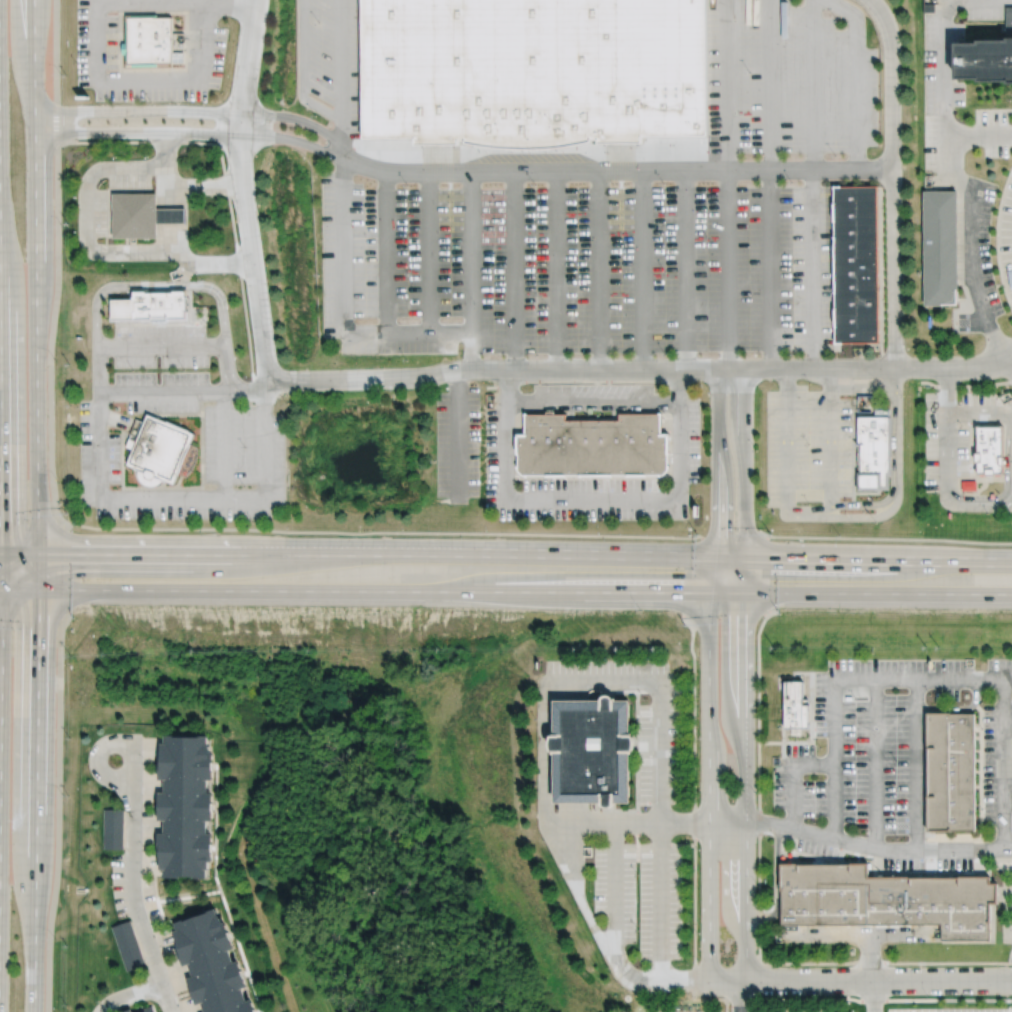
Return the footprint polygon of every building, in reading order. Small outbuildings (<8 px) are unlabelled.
[(362,136),(362,140),(414,139),(414,146),(459,146),(459,139),(468,139),(468,143),(498,147),(510,149),(520,150),(529,150),(538,150),(547,150),(561,147),(591,143),(591,138),(598,138),(598,144),(642,144),(642,137),(707,137),(706,0),(361,0),(362,136)] [(1003,5),(1004,42),(952,43),(952,74),(1006,73),(1006,82),(1011,82),(1011,5),(1003,5)] [(129,15),(130,65),(176,64),(175,15),(129,15)] [(832,186),(835,342),(877,342),(875,185),(832,186)] [(922,190),(923,302),(957,302),(956,190),(922,190)] [(116,192),(117,239),(162,238),(161,223),(161,207),(161,191),(116,192)] [(190,207),(190,222),(173,223),(161,223),(161,207),(172,207),(190,207)] [(135,290),(135,298),(109,298),(110,319),(192,317),(192,289),(135,290)] [(521,434),(521,477),(675,477),(675,436),(664,436),(664,413),(624,412),(624,421),(570,421),(570,412),(531,412),(531,434),(521,434)] [(148,414),(144,423),(135,419),(125,446),(133,449),(126,465),(137,469),(137,474),(138,479),(139,482),(143,485),(147,486),(152,487),(156,486),(160,484),(163,480),(174,484),(195,433),(148,414)] [(856,416),(856,490),(882,489),(882,471),(890,471),(890,416),(856,416)] [(975,425),(975,475),(1002,475),(1002,425),(975,425)] [(962,481),(962,490),(976,491),(976,481),(962,481)] [(781,680),(781,727),(790,727),(790,735),(801,735),(801,727),(809,727),(809,705),(805,705),(801,705),(801,679),(793,680),(781,680)] [(553,700),(553,734),(549,734),(548,738),(548,742),(548,745),(548,749),(549,752),(554,752),(554,802),(578,802),(601,802),(601,806),(604,807),(606,807),(608,807),(610,806),(613,806),(613,802),(630,802),(630,752),(633,752),(634,750),(635,745),(635,742),(634,738),(633,734),(630,734),(629,699),(612,699),(612,695),(609,694),(607,694),(605,694),(602,694),(600,695),(600,700),(577,700),(553,700)] [(924,711),(925,829),(973,829),(973,711),(924,711)] [(164,734),(164,743),(160,743),(160,760),(158,760),(158,779),(163,779),(163,792),(158,792),(157,820),(163,820),(163,832),(157,832),(157,852),(159,852),(159,869),(163,869),(163,877),(180,877),(180,876),(192,876),(192,878),(206,878),(206,868),(209,868),(209,861),(212,861),(213,833),(207,833),(207,820),(212,820),(213,792),(207,792),(207,779),(213,779),(213,751),(210,751),(210,744),(208,744),(208,735),(193,735),(193,736),(181,736),(181,735),(164,734)] [(102,808),(102,848),(123,848),(123,809),(102,808)] [(779,863),(779,925),(941,924),(941,940),(989,940),(988,903),(998,903),(998,882),(988,883),(988,875),(867,876),(867,862),(779,863)] [(175,930),(172,931),(178,947),(173,948),(177,958),(179,957),(182,965),(187,964),(191,976),(186,978),(189,986),(186,987),(190,997),(192,996),(195,1004),(200,1002),(203,1011),(256,1011),(251,999),(246,1000),(242,988),(247,986),(238,960),(233,962),(228,949),(234,947),(224,921),(222,922),(219,915),(217,916),(214,907),(201,912),(201,913),(190,917),(189,916),(173,922),(175,930)] [(110,926),(126,971),(145,964),(129,920),(110,926)]
